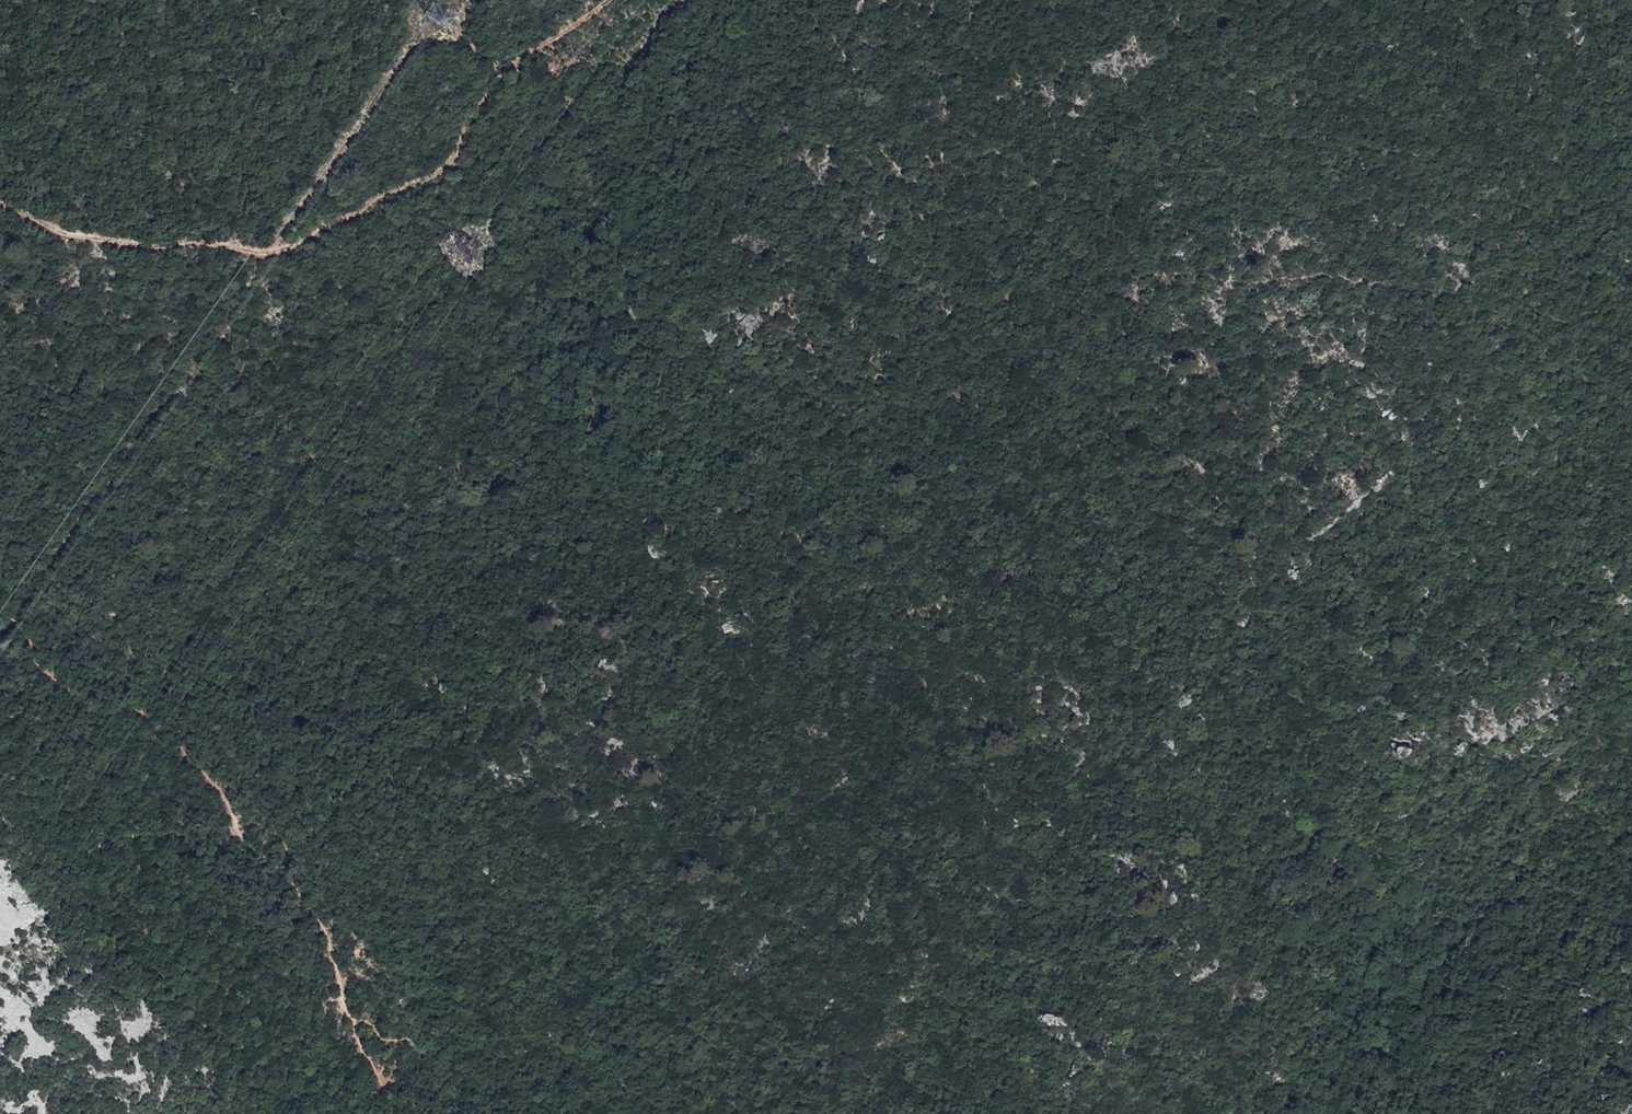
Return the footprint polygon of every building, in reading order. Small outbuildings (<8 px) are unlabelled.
[(439,23),(450,7),(440,0),(434,0),(425,13),(439,23)]
